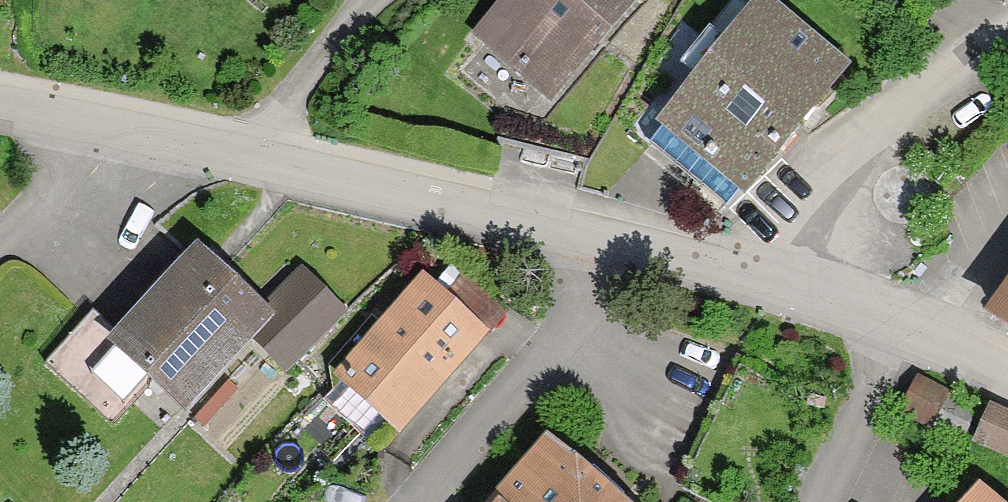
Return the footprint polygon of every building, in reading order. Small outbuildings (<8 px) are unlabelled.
[(556,105),(653,1),(652,0),(499,0),(473,28),(556,105)] [(774,0),(757,0),(657,119),(747,195),(854,67),(774,0)] [(191,245),(104,341),(187,416),(253,344),(293,381),(353,315),(298,265),(260,307),(191,245)] [(984,305),(1007,323),(1007,272),(984,305)] [(401,433),(488,335),(421,276),(334,374),(401,433)] [(543,435),(485,501),(621,501),(543,435)] [(979,484),(960,501),(999,501),(979,484)]
